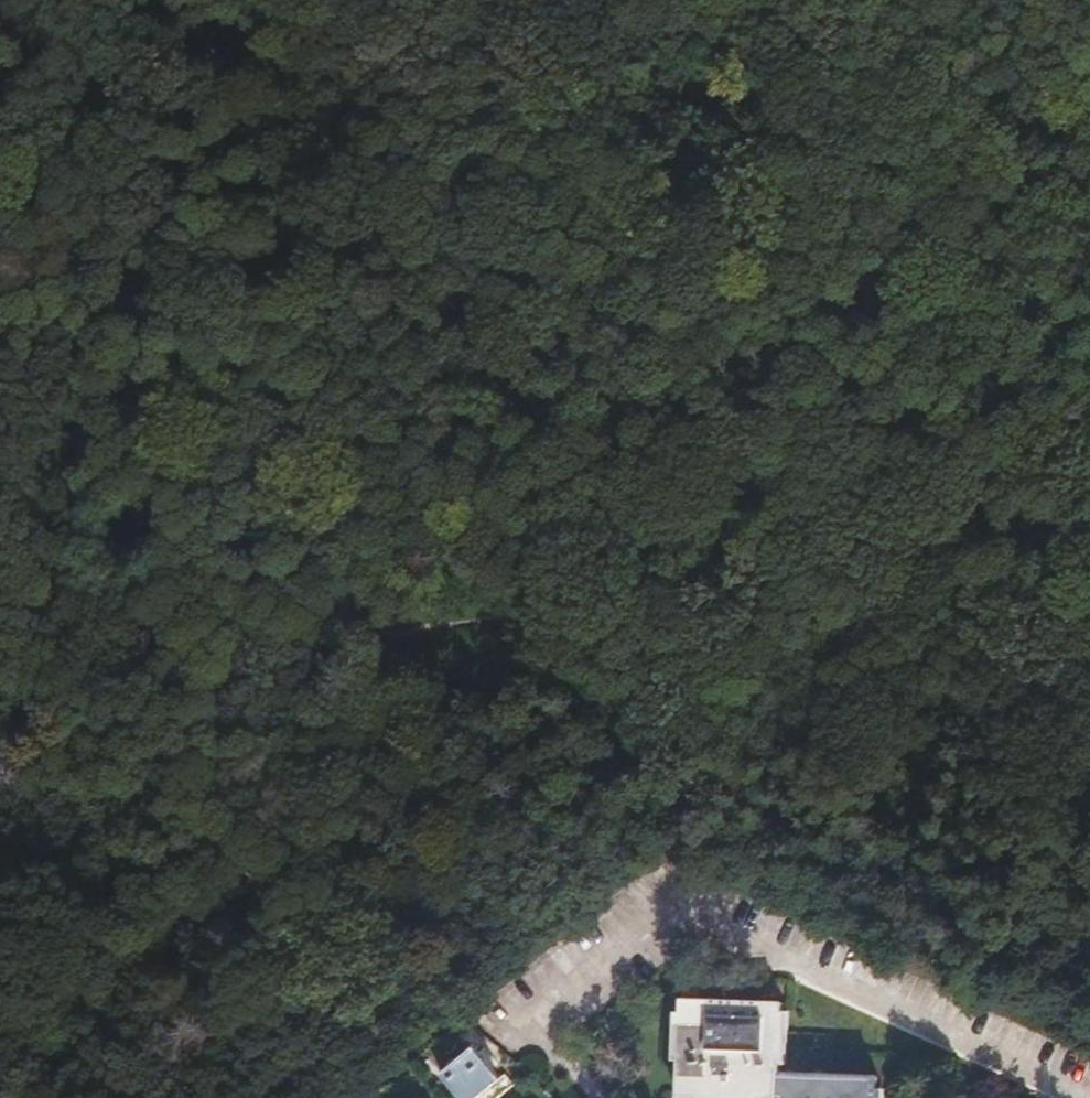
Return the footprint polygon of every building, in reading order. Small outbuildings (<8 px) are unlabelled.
[(678,1091),(777,1097),(876,1097),(877,1073),(780,1067),(784,1004),(685,997),(678,1091)] [(437,1074),(458,1097),(488,1097),(508,1081),(500,1071),(493,1077),(468,1047),(437,1074)]
